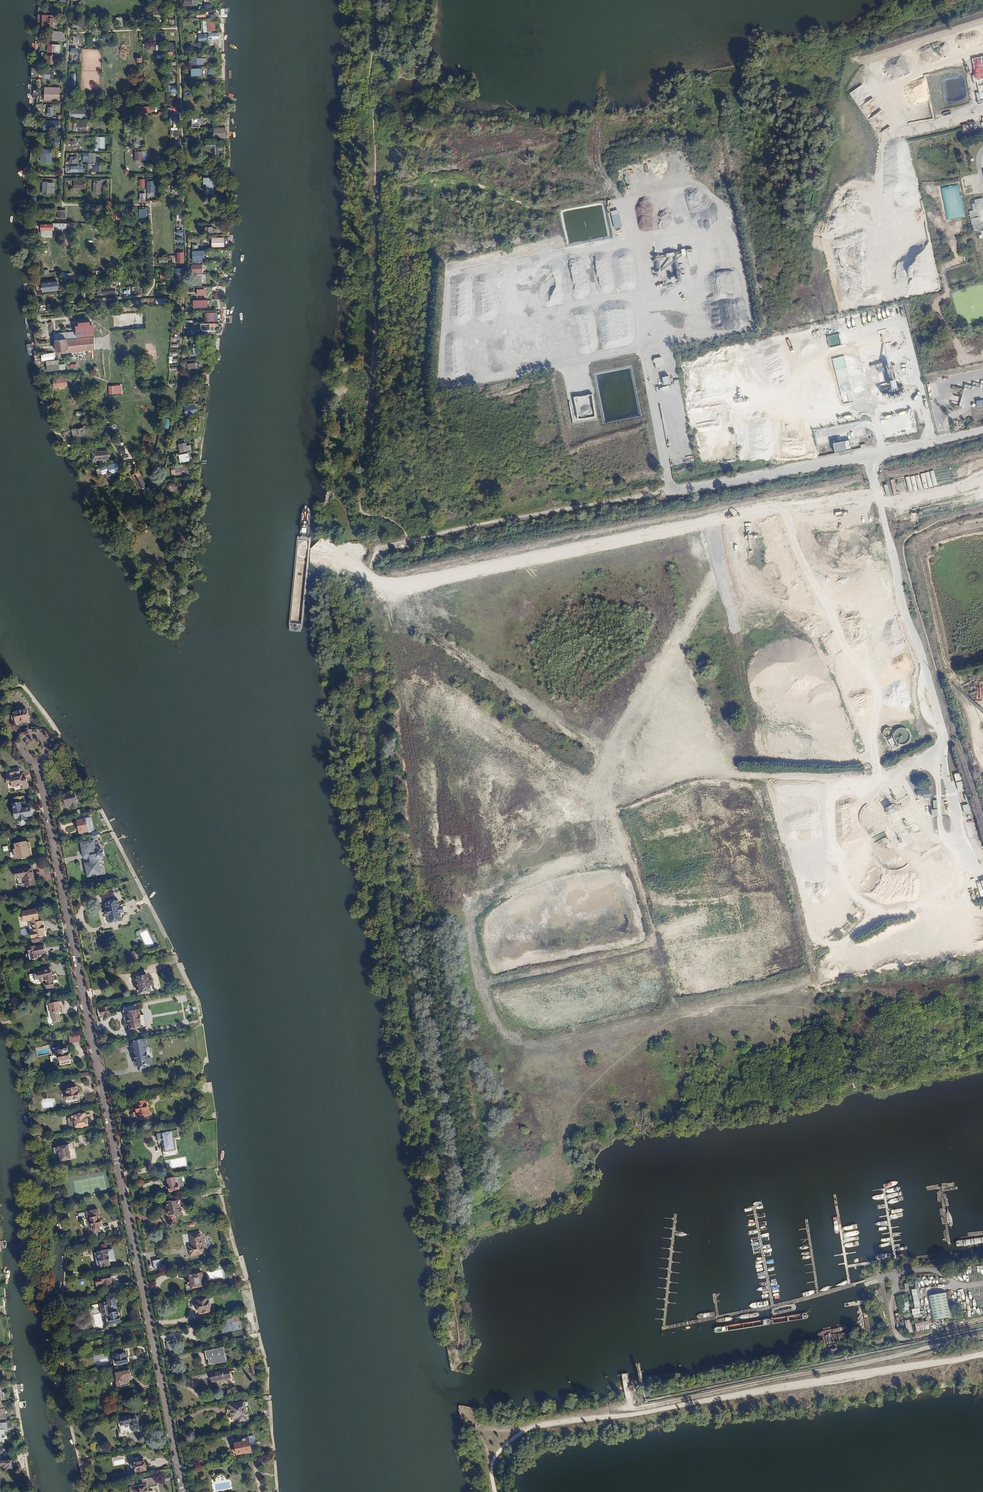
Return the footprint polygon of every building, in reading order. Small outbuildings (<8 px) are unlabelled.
[(191,76),(201,76),(201,68),(191,68),(191,76)] [(912,87),(912,96),(919,96),(919,99),(921,99),(921,93),(925,93),(925,89),(927,89),(927,82),(921,82),(921,90),(917,90),(917,87),(912,87)] [(42,91),(34,90),(33,98),(41,98),(42,91)] [(59,121),(44,121),(43,130),(58,130),(59,121)] [(105,147),(105,139),(96,138),(96,147),(105,147)] [(143,153),(134,153),(135,161),(144,161),(143,153)] [(214,193),(214,180),(210,180),(210,179),(205,179),(205,184),(208,184),(208,193),(214,193)] [(102,190),(102,180),(96,180),(96,183),(94,183),(94,190),(102,190)] [(53,184),(44,184),(44,193),(48,193),(48,191),(53,191),(53,184)] [(611,211),(615,228),(622,226),(618,209),(611,211)] [(682,282),(679,263),(688,262),(687,257),(684,257),(684,259),(673,258),(686,255),(686,254),(685,248),(682,249),(682,253),(679,253),(672,252),(667,253),(666,256),(663,255),(658,256),(661,277),(661,276),(665,277),(666,277),(672,277),(673,282),(677,283),(682,282)] [(56,335),(58,354),(96,350),(94,337),(78,339),(78,337),(94,336),(93,325),(73,327),(74,332),(71,332),(70,328),(67,328),(68,333),(56,335)] [(842,345),(839,333),(827,336),(830,347),(842,345)] [(845,356),(833,358),(843,403),(854,401),(845,356)] [(654,357),(655,368),(663,367),(663,357),(654,357)] [(49,372),(66,370),(65,361),(59,362),(59,366),(48,367),(49,372)] [(877,367),(877,371),(885,369),(883,362),(871,365),(872,369),(877,367)] [(893,366),(895,379),(894,379),(893,374),(889,374),(892,389),(898,388),(897,380),(899,379),(898,371),(901,371),(900,364),(893,366)] [(665,385),(671,383),(669,375),(662,377),(665,385)] [(60,378),(58,378),(58,380),(54,380),(55,389),(59,388),(59,389),(65,389),(65,387),(67,387),(66,379),(64,379),(64,377),(60,377),(60,378)] [(859,378),(854,378),(854,392),(864,391),(863,384),(859,384),(859,378)] [(882,394),(891,392),(889,382),(881,384),(882,394)] [(188,409),(177,411),(179,417),(189,415),(188,409)] [(96,452),(97,461),(109,460),(109,454),(105,455),(105,452),(96,452)] [(187,454),(179,456),(180,463),(189,461),(187,454)] [(116,463),(109,465),(110,469),(108,470),(109,475),(117,473),(118,472),(119,471),(119,470),(116,463)] [(134,493),(129,484),(125,487),(129,494),(130,493),(131,495),(134,493)] [(359,661),(370,660),(367,640),(356,642),(359,661)] [(552,715),(559,718),(562,712),(555,708),(552,715)] [(18,711),(14,712),(16,722),(28,719),(27,709),(23,710),(24,716),(19,716),(18,711)] [(883,731),(886,737),(893,734),(890,728),(883,731)] [(899,745),(911,741),(906,728),(894,732),(899,745)] [(18,767),(9,769),(9,771),(5,772),(7,779),(6,780),(6,783),(11,782),(12,786),(21,785),(22,789),(28,788),(26,778),(21,779),(21,777),(22,777),(22,775),(21,774),(21,773),(19,772),(18,767)] [(363,798),(363,803),(364,806),(365,811),(374,809),(372,797),(363,798)] [(17,821),(24,820),(24,817),(31,816),(30,808),(21,809),(20,803),(17,804),(17,803),(16,803),(16,804),(13,805),(14,811),(15,811),(17,821)] [(887,809),(891,816),(898,812),(894,805),(887,809)] [(85,818),(77,820),(80,833),(85,832),(85,831),(88,830),(85,818)] [(100,849),(95,851),(93,841),(82,843),(85,856),(89,855),(90,858),(97,857),(102,856),(100,849)] [(26,842),(15,844),(18,857),(29,855),(26,842)] [(100,873),(97,857),(90,858),(91,863),(86,864),(89,875),(100,873)] [(32,868),(15,871),(17,879),(24,877),(26,886),(35,884),(32,868)] [(122,905),(118,906),(117,902),(106,904),(108,910),(106,910),(107,916),(109,915),(110,921),(121,918),(120,914),(124,914),(123,912),(127,911),(126,906),(122,907),(122,905)] [(46,935),(45,931),(46,930),(45,926),(44,926),(43,921),(41,922),(38,908),(24,911),(26,921),(34,919),(35,923),(32,924),(35,937),(46,935)] [(30,953),(37,952),(38,955),(46,953),(44,944),(36,946),(36,945),(28,946),(30,953)] [(54,987),(50,969),(44,971),(45,977),(39,978),(38,973),(29,975),(30,980),(34,983),(46,981),(47,988),(54,987)] [(151,979),(147,980),(146,975),(133,977),(134,983),(137,983),(139,993),(149,991),(148,986),(152,985),(151,979)] [(60,1002),(51,1004),(54,1021),(61,1019),(59,1007),(61,1007),(60,1002)] [(110,1016),(108,1007),(101,1009),(103,1016),(105,1015),(106,1017),(110,1016)] [(128,1019),(129,1023),(130,1023),(131,1028),(150,1025),(147,1013),(140,1014),(139,1010),(124,1013),(125,1019),(128,1019)] [(70,1044),(81,1042),(79,1031),(68,1033),(70,1044)] [(137,1060),(138,1065),(149,1063),(146,1047),(147,1046),(146,1039),(131,1042),(135,1061),(137,1060)] [(68,1049),(62,1050),(61,1046),(53,1047),(54,1052),(53,1052),(55,1061),(60,1060),(61,1065),(71,1063),(68,1049)] [(77,1088),(67,1090),(69,1099),(79,1097),(77,1088)] [(138,1112),(139,1112),(140,1115),(148,1114),(145,1100),(137,1102),(138,1106),(137,1106),(138,1112)] [(89,1120),(88,1117),(86,1117),(85,1113),(73,1115),(76,1128),(88,1125),(87,1120),(89,1120)] [(174,1140),(163,1142),(165,1151),(176,1149),(174,1140)] [(175,1179),(167,1180),(170,1192),(179,1190),(178,1185),(176,1185),(175,1179)] [(189,1213),(189,1214),(196,1213),(194,1206),(192,1207),(191,1198),(184,1200),(184,1198),(178,1200),(182,1214),(189,1213)] [(101,1232),(100,1225),(102,1224),(99,1209),(87,1212),(89,1222),(92,1221),(94,1233),(101,1232)] [(204,1253),(200,1233),(191,1235),(193,1245),(189,1246),(191,1256),(204,1253)] [(113,1250),(99,1252),(102,1267),(110,1265),(109,1261),(115,1260),(113,1250)] [(161,1260),(153,1261),(155,1270),(163,1269),(161,1260)] [(112,1275),(98,1279),(100,1287),(112,1284),(112,1281),(113,1280),(112,1275)] [(189,1277),(190,1281),(188,1282),(189,1285),(191,1285),(192,1289),(202,1287),(199,1275),(189,1277)] [(917,1288),(911,1289),(914,1307),(920,1306),(917,1288)] [(947,1292),(928,1295),(932,1320),(951,1316),(947,1292)] [(209,1295),(198,1297),(201,1314),(210,1313),(210,1309),(211,1309),(212,1308),(209,1295)] [(113,1303),(106,1305),(108,1317),(111,1316),(112,1324),(113,1329),(121,1327),(120,1324),(125,1323),(123,1313),(119,1298),(112,1299),(113,1303)] [(920,1308),(913,1308),(913,1318),(921,1317),(920,1308)] [(105,1312),(97,1314),(100,1329),(107,1328),(105,1312)] [(231,1327),(232,1328),(233,1328),(233,1329),(239,1328),(238,1322),(240,1321),(239,1316),(223,1320),(224,1325),(229,1324),(229,1327),(231,1327)] [(910,1319),(904,1320),(907,1333),(912,1332),(910,1319)] [(927,1320),(915,1322),(916,1331),(929,1329),(927,1320)] [(176,1339),(167,1341),(170,1353),(179,1351),(176,1339)] [(224,1349),(207,1352),(209,1365),(226,1361),(224,1349)] [(127,1353),(117,1355),(118,1365),(129,1363),(127,1353)] [(229,1370),(211,1374),(212,1382),(218,1381),(218,1382),(227,1380),(227,1377),(230,1377),(229,1370)] [(118,1373),(120,1381),(117,1382),(118,1386),(121,1385),(122,1387),(131,1385),(129,1378),(132,1377),(131,1371),(118,1373)] [(248,1409),(247,1409),(246,1404),(228,1407),(230,1414),(231,1414),(233,1422),(241,1420),(242,1423),(249,1422),(248,1418),(250,1418),(248,1409)] [(127,1436),(127,1435),(140,1432),(138,1425),(140,1424),(139,1417),(136,1417),(136,1415),(118,1419),(120,1430),(118,1431),(120,1437),(127,1436)] [(244,1441),(244,1443),(236,1444),(237,1450),(235,1450),(236,1456),(238,1455),(238,1456),(246,1454),(246,1453),(253,1452),(252,1447),(254,1446),(256,1444),(255,1440),(253,1438),(245,1440),(244,1441)] [(138,1454),(131,1456),(133,1462),(135,1462),(137,1468),(134,1469),(135,1472),(147,1469),(144,1459),(140,1460),(138,1454)] [(0,1461),(0,1466),(5,1465),(5,1468),(8,1467),(9,1469),(15,1468),(13,1459),(0,1461)] [(131,1488),(132,1491),(149,1491),(148,1486),(156,1485),(155,1478),(143,1480),(144,1485),(131,1488)]
